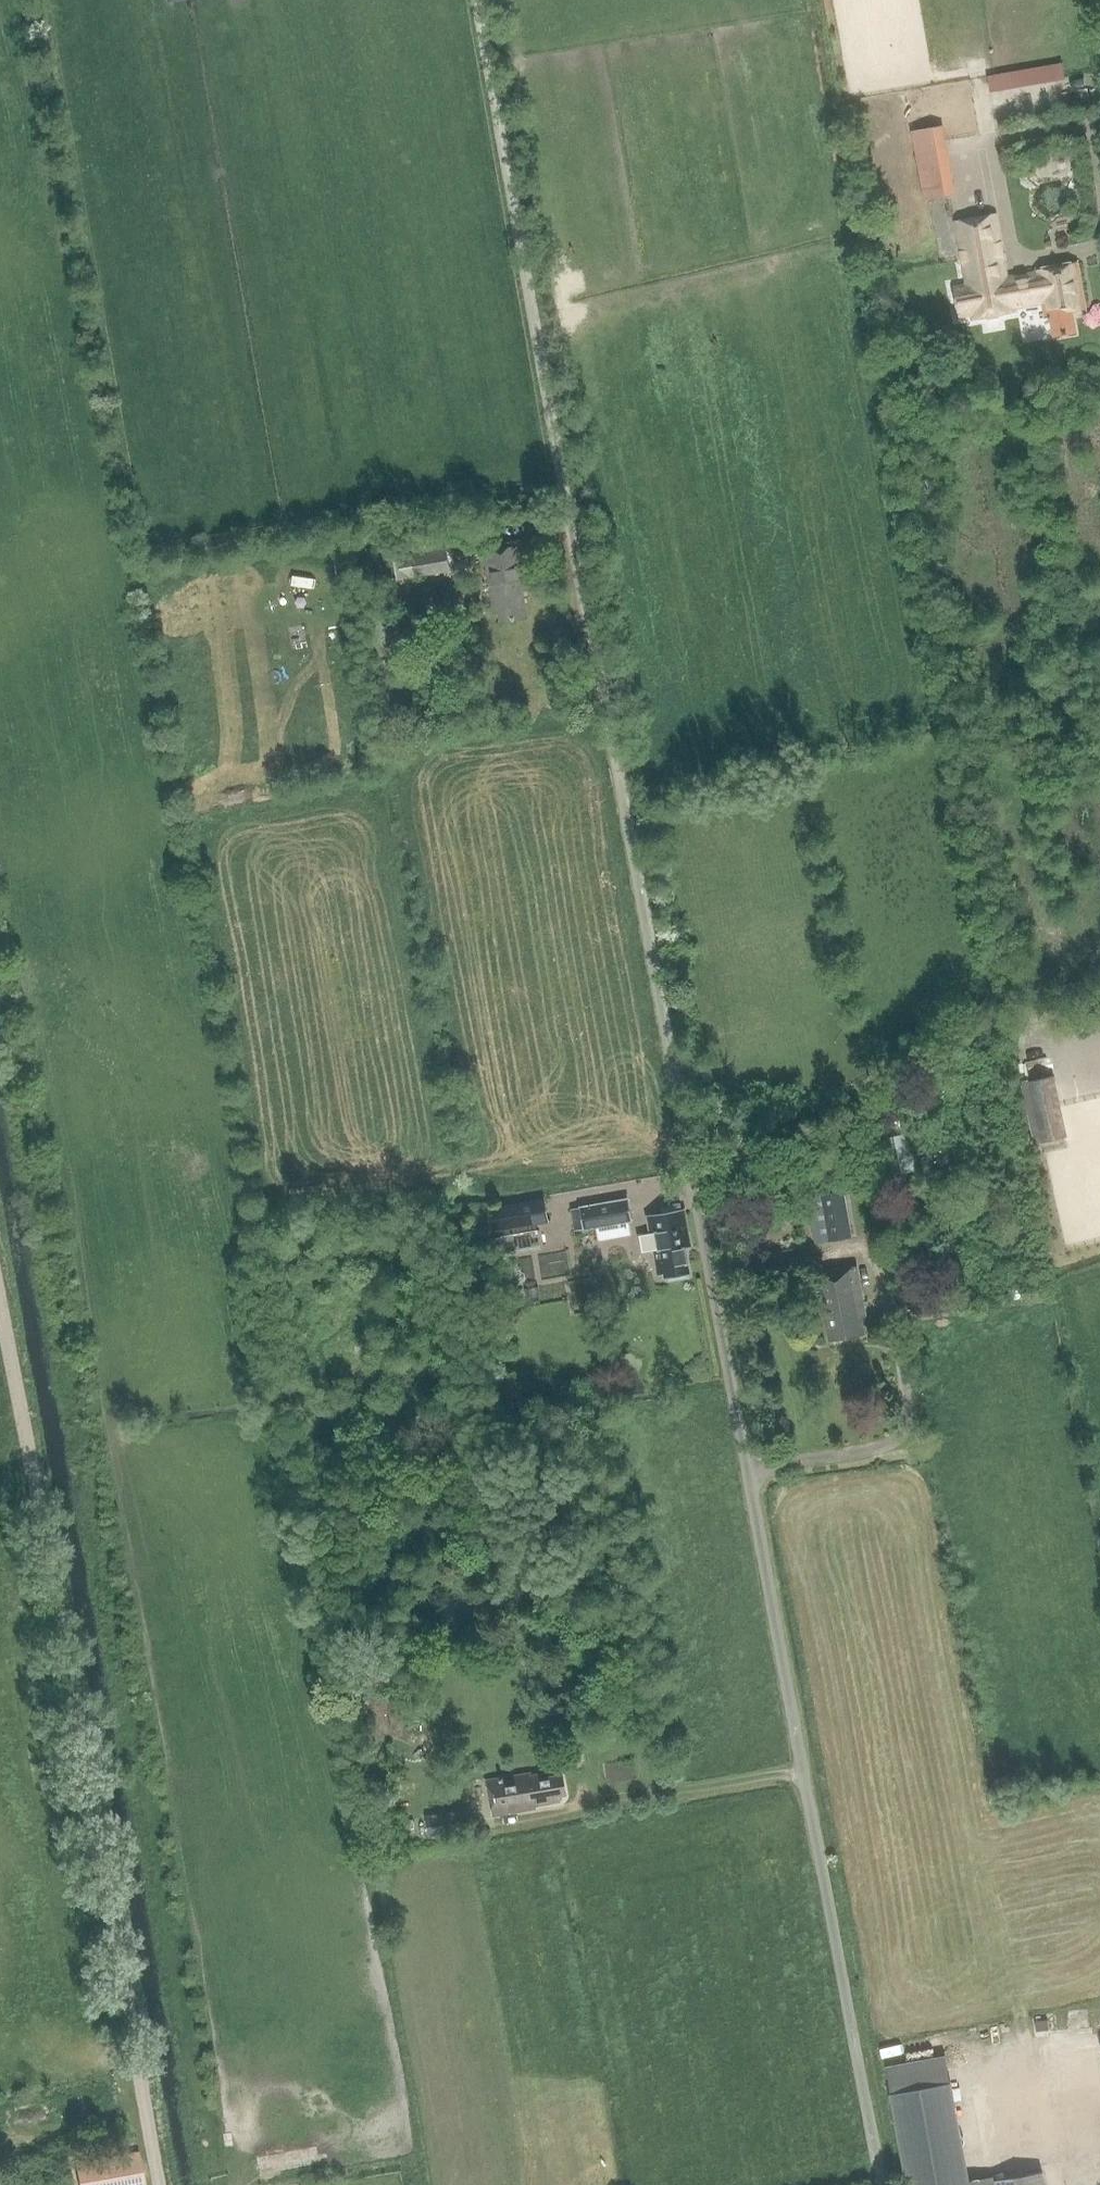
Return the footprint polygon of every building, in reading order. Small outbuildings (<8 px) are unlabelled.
[(1064,59),(989,73),(993,91),(1068,77),(1064,59)] [(946,146),(914,152),(923,200),(955,194),(946,146)] [(1043,302),(1045,318),(1051,317),(1055,338),(1077,334),(1074,313),(1087,311),(1078,262),(1072,263),(1072,262),(1042,267),(1043,269),(1037,270),(1037,272),(1007,277),(996,214),(955,222),(967,285),(954,287),(959,317),(972,315),(973,319),(1013,312),(1013,307),(1043,302)] [(385,580),(451,570),(447,547),(441,548),(439,535),(403,541),(402,534),(378,538),(385,580)] [(499,615),(503,615),(504,622),(534,617),(528,584),(530,583),(523,544),(487,550),(499,615)] [(1025,1082),(1039,1141),(1067,1135),(1053,1075),(1025,1082)] [(878,1138),(886,1177),(915,1171),(907,1132),(878,1138)] [(851,1237),(844,1190),(807,1196),(814,1243),(851,1237)] [(490,1207),(494,1231),(547,1222),(543,1198),(490,1207)] [(628,1199),(571,1208),(575,1231),(632,1222),(628,1199)] [(668,1280),(688,1276),(687,1271),(689,1270),(685,1245),(690,1244),(684,1210),(680,1211),(679,1203),(661,1207),(662,1214),(647,1217),(650,1232),(639,1234),(642,1251),(653,1249),(658,1273),(663,1272),(664,1275),(667,1275),(668,1280)] [(862,1319),(866,1318),(858,1270),(813,1278),(817,1301),(819,1301),(822,1316),(825,1316),(830,1343),(865,1337),(862,1319)] [(559,1796),(566,1794),(563,1774),(551,1776),(550,1772),(531,1775),(530,1773),(487,1780),(493,1816),(512,1813),(512,1812),(537,1808),(536,1804),(560,1800),(559,1796)] [(472,1831),(469,1809),(426,1815),(429,1836),(472,1831)] [(1036,2030),(1049,2029),(1048,2020),(1035,2021),(1036,2030)] [(889,2093),(906,2184),(994,2184),(992,2176),(969,2180),(951,2082),(889,2093)] [(80,2184),(145,2184),(139,2150),(76,2162),(80,2184)] [(995,2184),(1045,2184),(1042,2170),(994,2180),(995,2184)]
